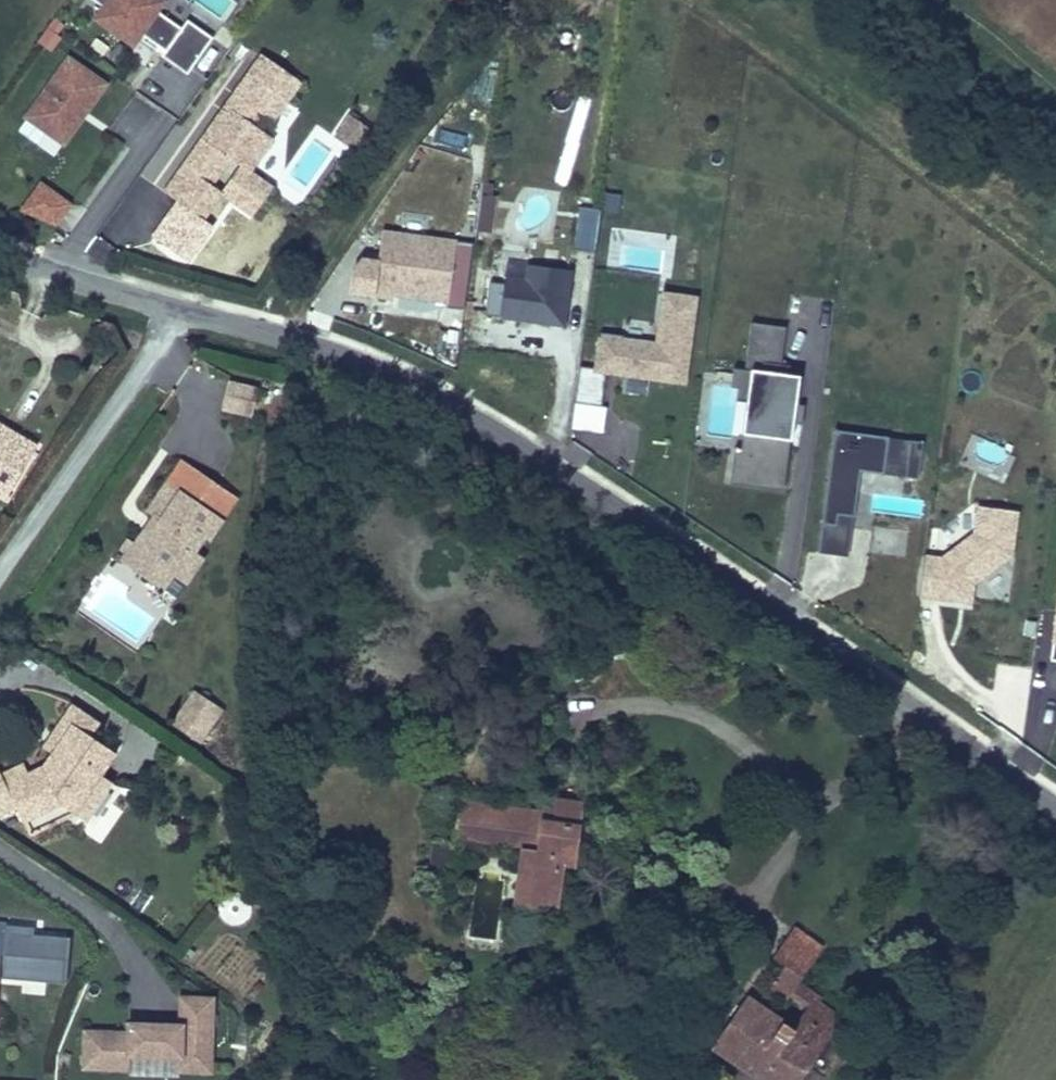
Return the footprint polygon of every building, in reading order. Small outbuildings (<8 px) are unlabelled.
[(158,12),(166,1),(164,0),(91,0),(99,6),(90,19),(132,48),(142,35),(143,36),(140,40),(155,51),(158,47),(163,51),(160,56),(187,75),(213,38),(185,19),(180,27),(158,12)] [(53,18),(46,28),(56,35),(63,25),(53,18)] [(56,35),(46,28),(36,42),(51,52),(61,38),(56,35)] [(62,148),(108,84),(66,54),(21,118),(62,148)] [(251,173),(274,141),(254,127),(262,116),(273,124),(301,84),(259,54),(228,99),(233,103),(226,114),(220,110),(199,139),(230,161),(238,167),(220,193),(222,195),(220,197),(251,218),(272,188),(251,173)] [(121,114),(141,127),(154,107),(134,95),(121,114)] [(226,114),(233,103),(228,99),(220,110),(226,114)] [(373,131),(347,114),(332,138),(358,154),(373,131)] [(211,187),(230,161),(199,139),(180,165),(211,187)] [(220,193),(211,187),(180,165),(161,192),(203,221),(220,197),(222,195),(220,193)] [(72,204),(38,180),(16,212),(55,227),(72,204)] [(482,183),(481,193),(492,195),(493,184),(482,183)] [(492,195),(481,193),(476,232),(492,234),(497,196),(492,195)] [(621,196),(603,193),(600,210),(618,213),(621,196)] [(594,254),(600,210),(579,207),(573,251),(594,254)] [(456,242),(456,240),(381,230),(377,261),(359,259),(349,274),(346,297),(372,300),(372,299),(393,301),(393,298),(446,305),(445,308),(464,311),(472,244),(456,242)] [(499,318),(565,328),(573,271),(525,264),(524,278),(505,275),(504,285),(488,282),(484,315),(499,317),(499,318)] [(686,387),(698,296),(661,291),(654,343),(597,335),(593,370),(592,374),(604,376),(686,387)] [(751,321),(745,368),(733,367),(730,388),(736,389),(735,399),(747,400),(740,449),(735,448),(730,484),(784,491),(793,424),(803,426),(805,405),(795,404),(799,376),(789,374),(790,365),(781,364),(786,326),(751,321)] [(592,374),(593,370),(579,368),(574,402),(600,406),(604,376),(592,374)] [(263,389),(229,380),(222,410),(255,418),(263,389)] [(10,491),(38,445),(0,423),(0,485),(10,491)] [(817,552),(847,556),(859,468),(916,476),(921,444),(834,432),(817,552)] [(178,458),(142,511),(155,520),(154,522),(148,518),(132,542),(124,537),(110,558),(162,594),(173,578),(186,586),(204,560),(194,553),(204,540),(209,543),(224,521),(223,520),(237,498),(178,458)] [(5,501),(10,491),(0,485),(0,498),(5,501)] [(1021,511),(976,505),(973,531),(942,557),(927,554),(920,597),(974,606),(978,587),(1014,559),(1021,511)] [(189,724),(205,700),(191,691),(175,715),(189,724)] [(200,745),(222,712),(205,700),(189,724),(175,715),(169,725),(200,745)] [(39,748),(48,754),(69,723),(89,736),(98,723),(69,704),(39,748)] [(2,784),(22,825),(60,807),(73,817),(116,755),(89,736),(69,723),(48,754),(38,767),(2,784)] [(542,811),(459,800),(455,830),(537,840),(530,895),(560,899),(564,869),(574,870),(583,801),(544,796),(542,811)] [(60,807),(22,825),(28,838),(73,817),(60,807)] [(537,840),(455,830),(453,844),(519,853),(511,913),(557,919),(560,899),(530,895),(537,840)] [(246,893),(220,896),(224,920),(249,917),(246,893)] [(797,1033),(750,999),(715,1046),(760,1079),(796,1079),(844,1013),(822,998),(829,989),(813,978),(835,949),(801,928),(771,968),(785,976),(777,989),(795,1002),(801,1000),(814,1009),(797,1033)] [(211,1076),(214,997),(176,996),(175,1024),(123,1022),(123,1032),(81,1030),(80,1071),(127,1073),(128,1061),(175,1062),(175,1075),(211,1076)]
